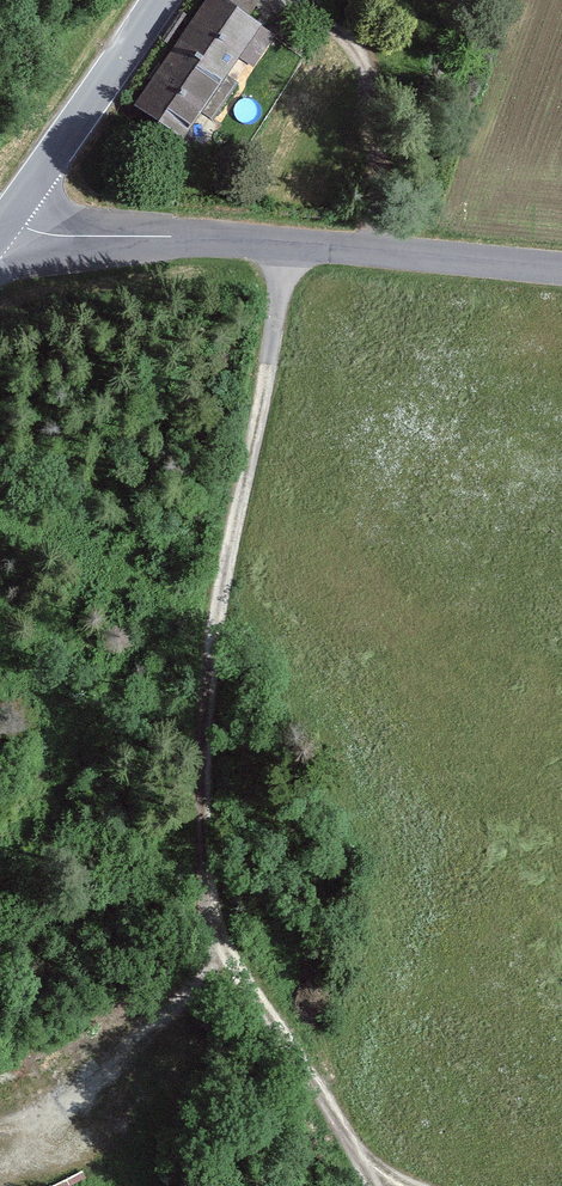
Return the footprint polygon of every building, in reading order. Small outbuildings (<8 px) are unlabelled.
[(132,106),(190,146),(271,32),(223,0),(203,0),(132,106)]
